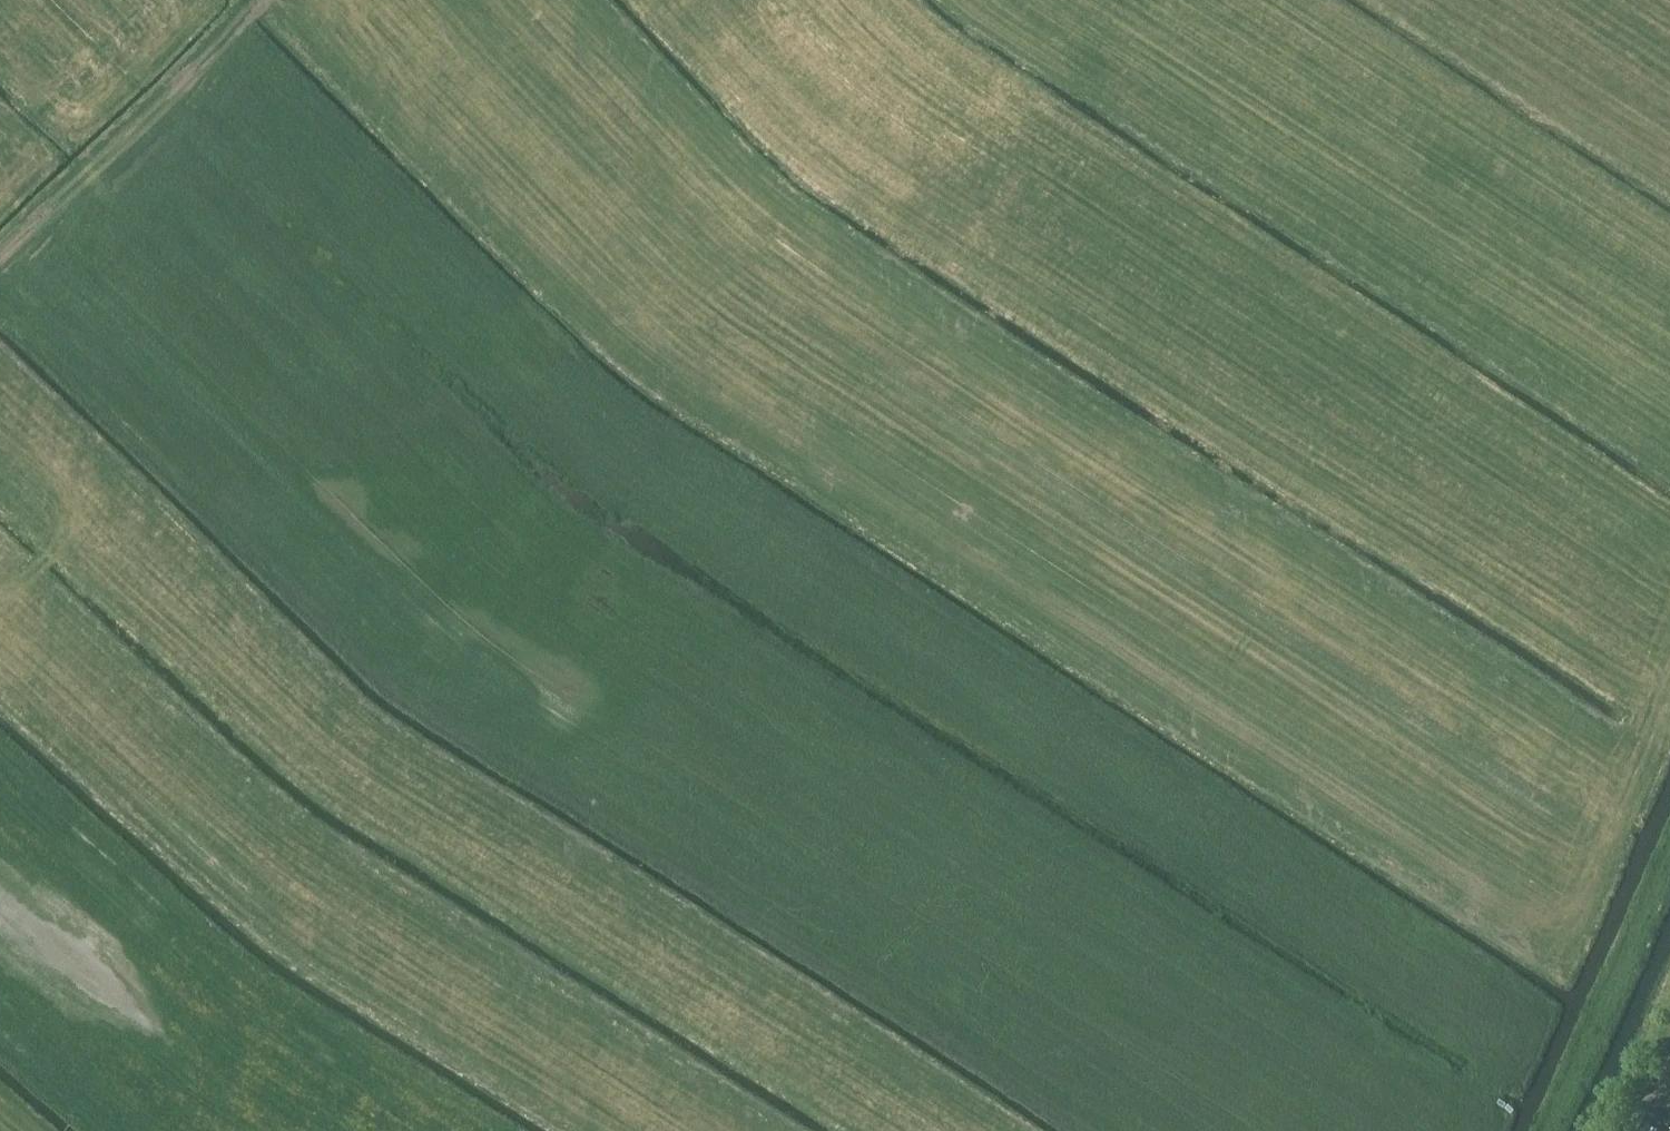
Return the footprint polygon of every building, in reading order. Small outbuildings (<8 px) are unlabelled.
[(1639,1122),(1634,1130),(1651,1130),(1657,1117),(1654,1116),(1653,1115),(1644,1111),(1639,1122)]
